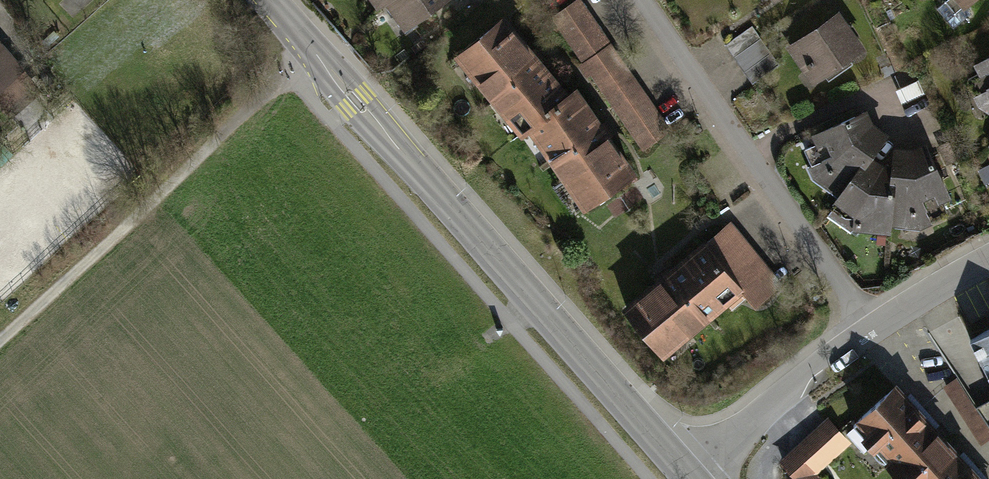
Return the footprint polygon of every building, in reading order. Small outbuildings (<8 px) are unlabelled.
[(407,25),(442,0),(390,0),(407,25)] [(579,0),(578,0),(554,17),(585,62),(610,45),(579,0)] [(965,6),(972,0),(947,0),(937,8),(954,27),(971,13),(965,6)] [(836,16),(793,46),(809,68),(813,64),(821,76),(859,49),(836,16)] [(563,99),(567,96),(538,62),(536,64),(529,55),(531,53),(502,19),(464,51),(485,77),(480,81),(509,116),(514,112),(528,129),(535,122),(563,99)] [(760,38),(752,26),(725,44),(734,56),(760,38)] [(760,38),(734,56),(744,71),(770,53),(760,38)] [(585,62),(591,70),(616,53),(610,45),(585,62)] [(616,53),(591,70),(606,92),(630,75),(616,53)] [(744,71),(752,83),(779,65),(770,53),(744,71)] [(16,74),(0,56),(0,88),(16,74)] [(978,63),(982,71),(968,79),(976,95),(987,89),(988,94),(988,58),(978,63)] [(630,75),(606,92),(644,147),(669,130),(630,75)] [(563,99),(535,122),(545,137),(540,140),(566,178),(571,174),(590,202),(632,173),(607,136),(604,138),(598,129),(600,127),(575,91),(567,96),(563,99)] [(869,125),(864,112),(809,137),(813,145),(805,149),(811,164),(807,167),(813,179),(824,187),(827,183),(841,193),(842,194),(867,158),(884,135),(869,125)] [(949,143),(940,147),(947,162),(956,158),(949,143)] [(895,150),(894,169),(889,222),(890,222),(910,224),(910,217),(925,210),(929,221),(946,213),(940,198),(948,195),(926,147),(913,152),(895,150)] [(889,222),(894,169),(881,168),(867,158),(842,194),(841,193),(837,198),(839,199),(828,215),(851,231),(855,226),(889,229),(890,222),(889,222)] [(708,242),(758,302),(779,284),(730,224),(708,242)] [(660,281),(626,309),(658,347),(684,326),(688,331),(724,302),(720,297),(736,284),(704,245),(669,273),(671,275),(662,283),(660,281)] [(970,339),(988,375),(988,329),(970,339)] [(960,387),(955,380),(947,386),(951,393),(960,387)] [(951,393),(971,423),(979,417),(960,387),(951,393)] [(854,424),(855,426),(846,433),(863,452),(872,444),(874,446),(874,450),(874,453),(875,456),(877,458),(880,460),(882,462),(885,463),(889,463),(903,478),(915,478),(949,448),(923,420),(929,415),(919,403),(913,408),(894,388),(854,424)] [(982,441),(988,437),(988,432),(979,417),(971,423),(982,441)] [(811,472),(845,441),(828,422),(783,462),(799,478),(803,478),(811,472)] [(915,478),(977,478),(976,478),(982,473),(972,462),(966,467),(949,448),(915,478)]
